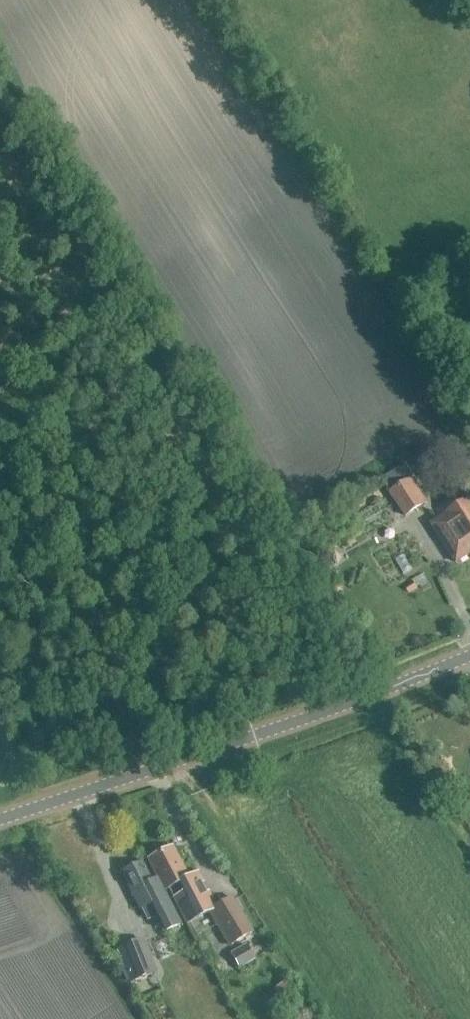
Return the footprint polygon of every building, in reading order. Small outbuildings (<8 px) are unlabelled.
[(406,517),(426,504),(411,480),(415,478),(406,464),(382,479),(406,517)] [(441,540),(456,563),(469,555),(469,502),(469,501),(436,521),(446,537),(441,540)] [(432,561),(421,565),(426,578),(437,574),(432,561)] [(172,848),(150,859),(165,889),(170,887),(188,924),(216,910),(209,894),(198,872),(187,878),(172,848)] [(168,929),(180,924),(157,879),(151,882),(142,863),(122,873),(139,908),(154,901),(168,929)] [(234,901),(211,913),(228,948),(252,937),(234,901)] [(156,972),(143,940),(117,950),(130,982),(156,972)]
